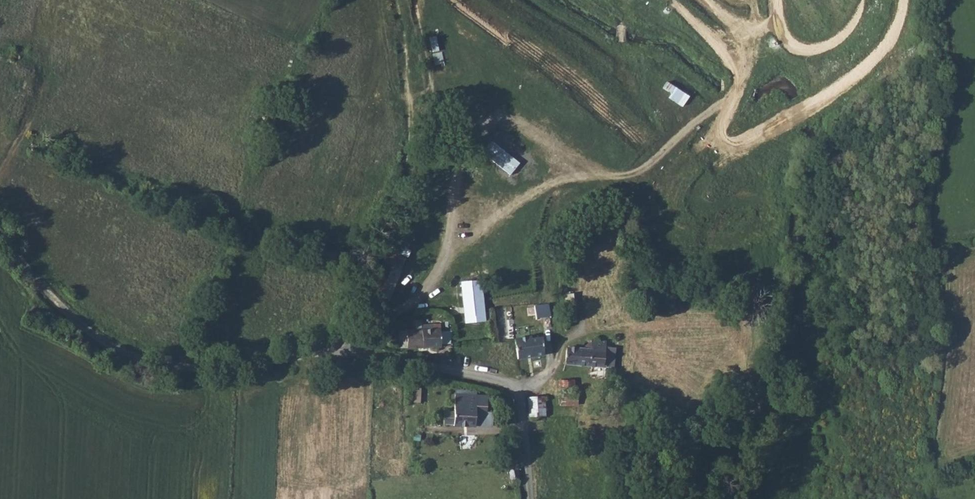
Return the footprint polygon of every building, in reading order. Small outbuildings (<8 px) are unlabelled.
[(668,98),(683,106),(690,95),(667,81),(663,87),(672,92),(668,98)] [(502,160),(510,149),(490,135),(482,146),(502,160)] [(385,261),(401,267),(405,256),(388,250),(385,261)] [(485,321),(484,279),(462,280),(464,322),(485,321)] [(550,300),(532,302),(534,312),(541,311),(552,310),(550,300)] [(445,344),(444,321),(435,322),(435,327),(400,329),(401,345),(445,344)] [(504,321),(497,322),(498,330),(505,330),(504,321)] [(516,337),(516,340),(518,354),(558,351),(554,326),(536,327),(537,335),(516,337)] [(568,346),(567,363),(603,365),(603,364),(613,364),(614,344),(604,344),(604,339),(592,338),(592,341),(589,341),(585,345),(585,347),(568,346)] [(569,377),(561,379),(562,392),(578,390),(578,382),(575,381),(574,377),(569,377)] [(458,422),(458,424),(480,424),(480,411),(491,412),(491,393),(458,393),(458,410),(458,422)] [(530,416),(547,414),(545,395),(528,396),(530,416)] [(448,422),(458,422),(458,410),(448,409),(448,422)]
